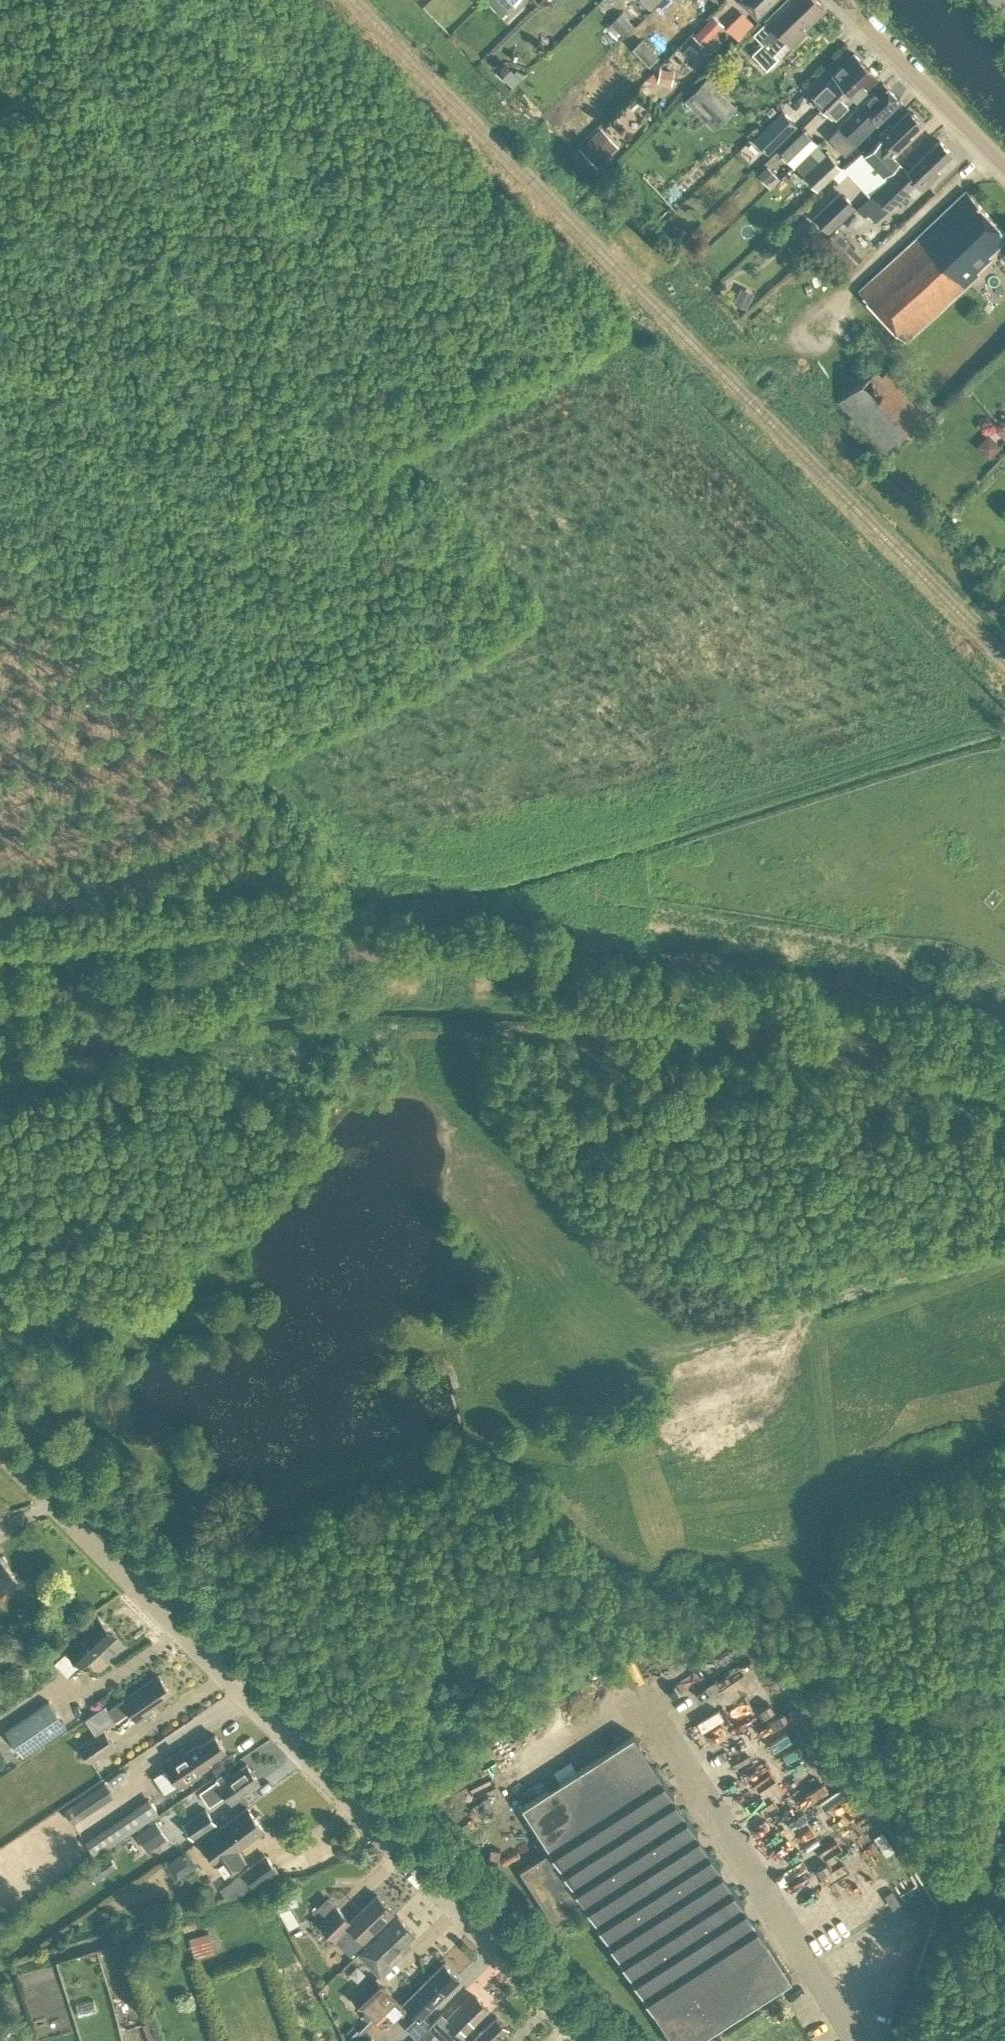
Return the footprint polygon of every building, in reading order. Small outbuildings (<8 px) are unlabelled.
[(504,11),(513,0),(491,0),(504,11)] [(771,0),(741,0),(756,15),(771,0)] [(823,7),(817,0),(784,0),(765,18),(767,20),(754,33),(763,42),(753,53),(766,67),(777,57),(772,52),(785,39),(791,45),(806,31),(802,27),(823,7)] [(622,33),(633,23),(621,11),(610,21),(621,34),(622,33)] [(703,43),(723,23),(713,14),(693,34),(703,43)] [(648,65),(658,56),(642,39),(633,47),(648,65)] [(822,105),(864,63),(853,52),(832,73),(833,75),(812,95),(822,105)] [(742,58),(738,54),(732,54),(727,58),(727,65),(732,69),(738,68),(742,64),(742,58)] [(636,81),(644,73),(630,58),(621,66),(636,81)] [(855,97),(877,76),(864,63),(822,105),(832,116),(853,95),(855,97)] [(672,82),(674,69),(659,67),(657,80),(672,82)] [(706,77),(685,99),(715,129),(736,107),(706,77)] [(825,137),(839,151),(854,137),(852,135),(872,116),(876,121),(881,117),(884,116),(885,113),(899,99),(883,82),(840,123),(825,137)] [(635,98),(628,105),(633,110),(640,103),(635,98)] [(780,146),(802,124),(783,106),(762,127),(780,146)] [(906,135),(919,122),(917,120),(917,116),(913,112),(910,112),(907,109),(891,124),(889,122),(878,132),(882,136),(864,153),(874,164),(870,168),(873,171),(877,168),(883,174),(898,160),(892,153),(908,138),(906,135)] [(795,164),(817,143),(803,128),(781,149),(795,164)] [(612,151),(595,132),(579,147),(596,165),(612,151)] [(935,168),(951,152),(938,139),(900,176),(895,171),(874,191),(887,206),(915,180),(922,187),(938,171),(935,168)] [(817,188),(840,166),(828,153),(805,175),(808,177),(817,188)] [(768,184),(777,174),(768,164),(758,174),(768,184)] [(794,210),(817,188),(808,177),(784,200),(794,210)] [(1000,240),(1004,235),(1004,231),(967,189),(859,288),(905,338),(978,271),(976,269),(991,255),(987,252),(1000,240)] [(814,215),(829,231),(856,206),(841,190),(814,215)] [(874,191),(857,207),(864,215),(868,212),(874,219),(887,206),(874,191)] [(686,231),(675,225),(669,236),(679,242),(686,231)] [(846,272),(862,257),(835,228),(819,243),(846,272)] [(746,307),(754,292),(741,286),(734,301),(746,307)] [(933,339),(927,344),(934,351),(939,346),(933,339)] [(925,411),(886,368),(882,372),(876,365),(838,401),(883,450),(925,411)] [(989,457),(1001,445),(989,432),(976,444),(989,457)] [(19,1580),(7,1562),(7,1559),(4,1554),(1,1553),(0,1552),(0,1592),(19,1580)] [(114,1631),(98,1615),(67,1646),(85,1665),(104,1646),(101,1643),(114,1631)] [(172,1692),(159,1674),(109,1708),(116,1720),(131,1710),(138,1720),(154,1709),(151,1706),(172,1692)] [(47,1698),(5,1728),(23,1753),(66,1723),(47,1698)] [(91,1760),(115,1744),(105,1729),(81,1745),(91,1760)] [(635,1732),(524,1803),(553,1847),(523,1867),(557,1920),(586,1901),(676,2040),(690,2040),(791,1976),(635,1732)] [(226,1749),(216,1733),(200,1744),(198,1742),(186,1750),(184,1747),(164,1761),(181,1787),(202,1773),(199,1770),(210,1763),(210,1760),(226,1749)] [(219,1756),(210,1762),(217,1772),(227,1766),(219,1756)] [(261,1781),(247,1762),(233,1773),(230,1769),(217,1778),(218,1778),(201,1790),(210,1804),(227,1793),(233,1800),(261,1781)] [(105,1780),(74,1801),(84,1815),(115,1794),(105,1780)] [(138,1810),(118,1824),(89,1844),(96,1854),(159,1811),(149,1797),(138,1804),(141,1808),(138,1810)] [(265,1827),(249,1806),(215,1831),(213,1829),(202,1838),(227,1872),(245,1858),(238,1848),(265,1827)] [(193,1834),(215,1819),(207,1808),(185,1823),(193,1834)] [(156,1819),(137,1832),(148,1850),(168,1836),(156,1819)] [(166,1859),(179,1874),(196,1858),(183,1844),(166,1859)] [(110,1853),(87,1869),(95,1879),(117,1863),(110,1853)] [(256,1884),(277,1868),(267,1853),(245,1869),(256,1884)] [(244,1871),(232,1880),(241,1892),(253,1884),(244,1871)] [(351,1952),(365,1938),(394,1910),(378,1893),(351,1919),(338,1906),(321,1922),(351,1952)] [(328,1895),(318,1905),(326,1913),(336,1903),(328,1895)] [(415,1932),(399,1914),(360,1952),(381,1973),(407,1948),(403,1944),(415,1932)] [(189,1936),(195,1956),(215,1950),(209,1930),(189,1936)] [(461,1977),(445,1961),(405,2000),(421,2017),(461,1977)] [(375,1974),(351,1996),(362,2008),(363,2007),(376,2020),(387,2009),(375,1996),(386,1985),(375,1974)] [(465,2035),(462,2032),(489,2006),(473,1990),(446,2018),(442,2014),(414,2040),(431,2040),(442,2030),(453,2040),(460,2040),(465,2035)] [(460,2040),(500,2040),(497,2038),(509,2026),(497,2014),(471,2040),(465,2035),(460,2040)] [(143,2022),(150,2040),(160,2040),(151,2019),(143,2022)]
